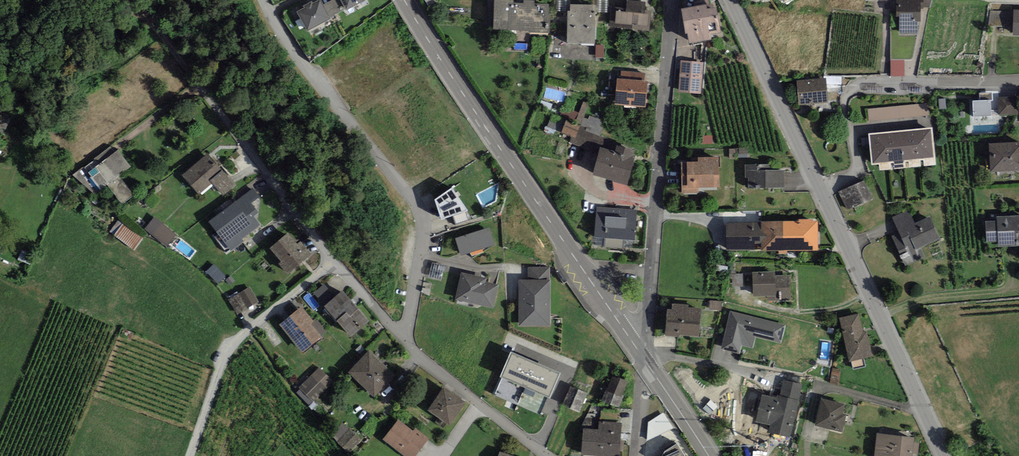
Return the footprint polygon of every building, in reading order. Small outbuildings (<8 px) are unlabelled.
[(331,19),(330,17),(323,5),(320,0),(318,0),(313,3),(312,1),(304,6),(305,8),(296,12),(308,32),(331,19)] [(345,9),(341,0),(332,0),(323,5),(330,17),(345,9)] [(366,0),(341,0),(345,9),(346,10),(366,0)] [(493,29),(529,30),(529,32),(550,33),(551,14),(548,14),(549,4),(534,3),(535,0),(525,0),(524,0),(524,3),(514,2),(514,0),(494,0),(493,29)] [(556,11),(568,11),(569,11),(569,0),(556,0),(556,11)] [(608,0),(597,0),(597,12),(608,12),(608,0)] [(650,31),(651,11),(645,10),(646,1),(633,0),(627,0),(626,9),(611,7),(609,26),(632,28),(632,29),(650,31)] [(896,16),(900,16),(900,34),(918,34),(918,21),(920,21),(920,9),(920,0),(896,0),(896,16)] [(920,9),(923,9),(923,7),(930,7),(932,0),(920,0),(920,9)] [(566,43),(595,43),(595,11),(593,11),(593,5),(570,4),(570,11),(569,11),(568,11),(566,43)] [(706,4),(681,9),(685,34),(688,33),(689,44),(711,40),(710,35),(721,33),(716,7),(707,9),(706,4)] [(1005,11),(990,10),(988,25),(1004,25),(1005,11)] [(604,58),(604,45),(596,45),(596,58),(604,58)] [(701,94),(703,62),(681,60),(678,92),(701,94)] [(621,79),(644,81),(645,73),(621,71),(621,79)] [(615,105),(645,107),(648,81),(644,81),(621,79),(617,78),(615,105)] [(826,78),(796,81),(798,106),(828,103),(826,78)] [(979,93),(979,101),(990,100),(993,100),(992,92),(979,93)] [(999,116),(1018,114),(1017,96),(998,97),(999,116)] [(979,101),(972,101),(973,117),(991,116),(990,100),(979,101)] [(576,122),(581,124),(583,117),(588,104),(583,102),(576,122)] [(868,109),(869,121),(929,116),(928,104),(868,109)] [(578,113),(565,107),(559,116),(571,121),(578,113)] [(6,130),(12,118),(0,112),(0,127),(6,130)] [(561,132),(566,120),(551,115),(547,126),(561,132)] [(605,121),(589,116),(589,119),(583,117),(581,124),(580,126),(586,128),(585,131),(600,136),(605,121)] [(575,139),(580,126),(566,120),(561,132),(561,133),(571,137),(575,139)] [(586,128),(580,126),(575,139),(571,137),(569,142),(599,153),(601,148),(615,152),(617,145),(618,142),(600,136),(585,131),(586,128)] [(916,128),(919,158),(934,157),(931,127),(916,128)] [(919,158),(916,128),(901,130),(904,160),(919,158)] [(904,160),(901,130),(884,132),(887,162),(904,160)] [(887,162),(884,132),(868,133),(871,163),(887,162)] [(712,135),(703,136),(704,144),(713,144),(712,135)] [(989,144),(991,173),(1018,171),(1018,142),(989,144)] [(599,153),(592,175),(627,185),(635,158),(633,157),(635,151),(617,145),(615,152),(601,148),(599,153)] [(95,195),(107,186),(122,205),(134,195),(119,176),(131,167),(118,150),(115,152),(111,146),(73,175),(95,195)] [(748,148),(737,148),(737,158),(748,158),(748,148)] [(208,154),(182,175),(198,195),(212,183),(210,180),(222,171),(208,154)] [(698,157),(698,162),(681,162),(681,193),(699,193),(699,187),(719,187),(719,157),(698,157)] [(784,170),(769,170),(769,164),(745,165),(745,177),(748,177),(748,188),(785,188),(784,170)] [(222,171),(210,180),(212,183),(223,196),(237,186),(222,171)] [(863,181),(838,192),(846,211),(871,200),(863,181)] [(260,225),(254,216),(258,213),(251,203),(259,197),(253,188),(208,221),(231,251),(244,241),(242,238),(260,225)] [(453,188),(435,199),(441,219),(453,216),(467,212),(469,211),(453,188)] [(594,237),(635,240),(637,210),(597,207),(594,237)] [(899,232),(891,236),(906,266),(925,257),(921,248),(940,239),(930,217),(915,224),(908,210),(892,218),(899,232)] [(467,212),(453,216),(455,224),(472,220),(467,212)] [(997,216),(997,221),(985,221),(986,243),(998,242),(998,247),(1018,246),(1018,215),(997,216)] [(176,234),(155,216),(144,229),(166,247),(176,234)] [(799,221),(761,222),(761,223),(761,251),(818,251),(818,221),(813,221),(813,219),(799,220),(799,221)] [(134,251),(144,238),(119,220),(109,232),(134,251)] [(761,251),(761,223),(726,223),(727,251),(761,251)] [(489,228),(455,239),(461,256),(495,245),(489,228)] [(270,248),(281,262),(279,264),(288,274),(311,255),(300,242),(297,244),(288,233),(270,248)] [(441,281),(444,266),(432,263),(428,278),(441,281)] [(218,283),(225,276),(214,264),(206,272),(218,283)] [(528,280),(550,280),(551,268),(528,268),(528,280)] [(789,275),(774,275),(774,272),(752,272),(753,297),(767,296),(767,301),(790,301),(789,275)] [(455,300),(494,308),(499,284),(486,282),(487,278),(461,273),(455,300)] [(744,273),(732,274),(733,287),(745,286),(744,273)] [(230,285),(234,281),(231,276),(226,280),(230,285)] [(528,280),(519,280),(518,327),(551,327),(550,280),(528,280)] [(314,294),(324,306),(335,297),(324,285),(314,294)] [(259,302),(250,286),(228,299),(237,314),(259,302)] [(351,337),(369,321),(343,290),(335,297),(324,306),(351,337)] [(710,301),(709,309),(721,310),(722,301),(710,301)] [(672,307),(672,309),(667,309),(666,334),(665,336),(670,336),(679,337),(679,335),(699,336),(701,309),(688,308),(688,305),(672,304),(672,307)] [(301,306),(279,324),(303,353),(322,338),(311,324),(314,321),(301,306)] [(787,325),(730,311),(720,349),(740,354),(742,346),(752,349),(756,336),(782,343),(787,325)] [(859,313),(839,318),(850,362),(873,357),(867,331),(863,332),(859,313)] [(395,376),(369,350),(348,371),(374,397),(395,376)] [(560,373),(510,352),(500,377),(502,378),(494,395),(540,414),(547,397),(550,398),(560,373)] [(334,380),(319,366),(299,387),(313,402),(334,380)] [(613,376),(602,401),(618,409),(624,396),(622,395),(627,382),(613,376)] [(780,396),(798,400),(802,384),(784,380),(780,396)] [(579,413),(587,394),(571,386),(562,405),(579,413)] [(449,425),(466,402),(444,387),(428,410),(449,425)] [(790,437),(798,400),(780,396),(777,396),(776,398),(762,395),(756,422),(770,425),(768,432),(790,437)] [(844,403),(821,398),(815,426),(842,432),(846,415),(842,414),(844,403)] [(664,413),(648,422),(646,441),(674,428),(664,413)] [(429,439),(415,428),(413,431),(398,419),(383,439),(405,455),(415,455),(429,439)] [(622,423),(599,421),(599,429),(597,455),(601,455),(620,455),(622,423)] [(361,438),(343,423),(332,436),(350,451),(361,438)] [(581,455),(597,455),(599,429),(583,428),(581,455)] [(877,433),(874,455),(912,455),(913,453),(914,443),(915,438),(877,433)] [(678,444),(665,451),(662,455),(685,455),(678,444)]
